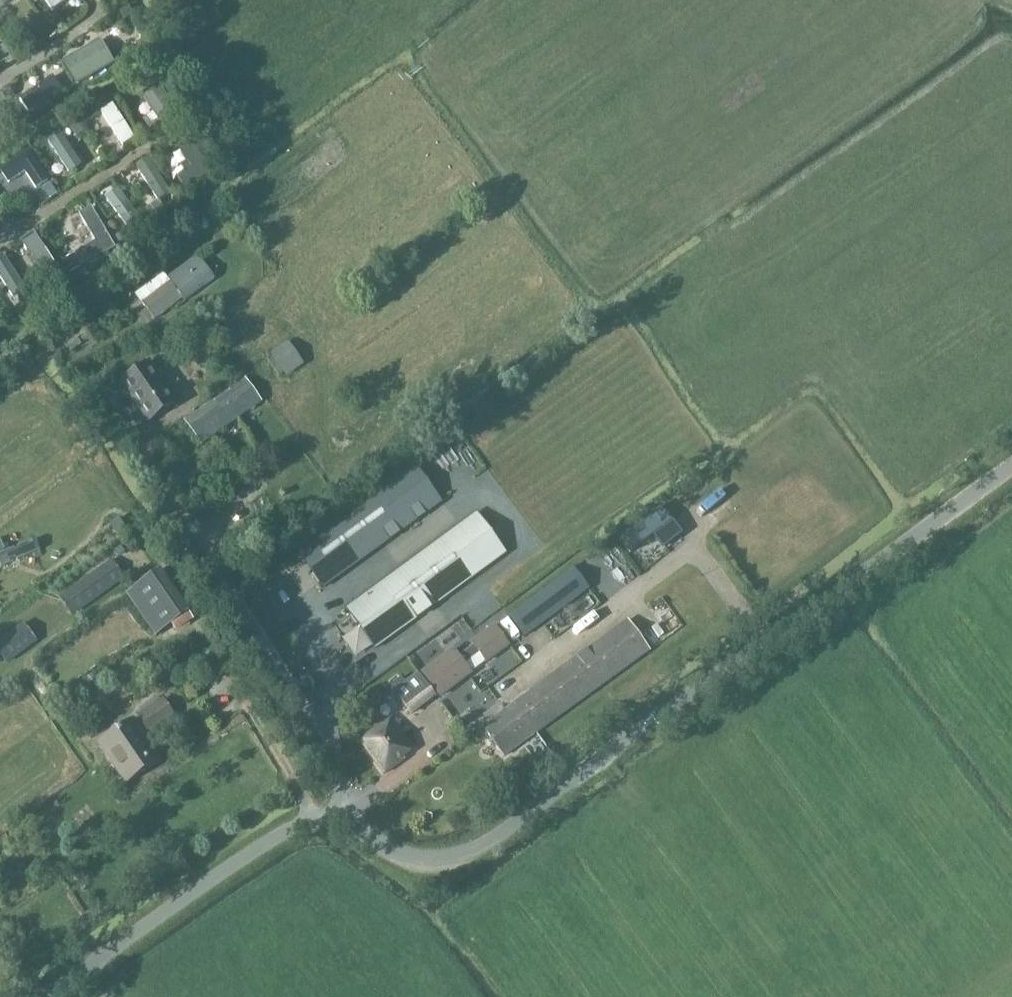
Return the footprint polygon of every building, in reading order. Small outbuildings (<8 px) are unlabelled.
[(46,1),(53,11),(68,0),(46,0),(46,1)] [(129,8),(120,12),(124,21),(134,17),(129,8)] [(64,18),(56,23),(61,30),(68,25),(64,18)] [(99,41),(65,61),(77,83),(112,63),(99,41)] [(52,78),(20,100),(28,112),(60,90),(52,78)] [(140,82),(128,90),(133,98),(145,90),(140,82)] [(12,85),(5,91),(10,99),(14,96),(15,90),(12,85)] [(161,88),(144,99),(152,113),(159,123),(176,112),(161,88)] [(113,103),(102,110),(123,143),(135,136),(113,103)] [(92,112),(81,119),(84,124),(95,117),(92,112)] [(149,130),(159,123),(152,113),(142,119),(149,130)] [(77,122),(69,127),(76,138),(84,133),(77,122)] [(59,131),(46,140),(69,174),(82,166),(59,131)] [(190,168),(177,177),(185,189),(211,171),(191,142),(179,151),(190,168)] [(36,144),(31,147),(35,153),(40,150),(36,144)] [(0,170),(0,172),(8,184),(25,173),(36,190),(49,181),(29,151),(0,170)] [(148,159),(136,168),(157,202),(170,193),(148,159)] [(173,172),(168,164),(159,169),(165,178),(173,172)] [(50,184),(44,188),(50,198),(57,194),(50,184)] [(119,191),(107,199),(130,231),(142,222),(119,191)] [(95,242),(74,255),(82,267),(103,254),(104,256),(115,249),(90,208),(79,215),(95,242)] [(149,208),(139,215),(145,223),(155,216),(149,208)] [(34,232),(20,241),(45,278),(58,269),(34,232)] [(121,232),(114,237),(118,244),(126,239),(121,232)] [(74,256),(63,262),(71,274),(81,268),(74,256)] [(134,294),(141,304),(155,322),(183,301),(184,302),(215,279),(198,256),(167,279),(163,273),(134,294)] [(0,263),(0,277),(11,295),(23,287),(5,259),(0,263)] [(40,277),(26,287),(31,295),(46,286),(40,277)] [(65,345),(70,353),(80,345),(75,338),(65,345)] [(270,354),(272,357),(284,373),(287,377),(304,365),(288,343),(286,341),(270,354)] [(279,377),(284,373),(272,357),(267,361),(277,376),(279,377)] [(150,363),(121,383),(127,391),(121,395),(126,401),(131,397),(149,423),(177,402),(150,363)] [(255,392),(245,379),(186,421),(201,444),(261,401),(255,392)] [(440,502),(411,462),(294,547),(323,587),(440,502)] [(619,535),(630,550),(656,531),(665,544),(683,531),(662,503),(619,535)] [(505,553),(476,513),(346,608),(375,648),(505,553)] [(1,569),(34,553),(38,552),(33,541),(6,553),(0,556),(0,567),(1,569)] [(59,598),(72,617),(80,612),(126,579),(112,560),(59,598)] [(574,568),(508,617),(523,636),(588,587),(574,568)] [(125,593),(155,637),(170,627),(174,633),(180,630),(185,626),(189,623),(194,620),(159,570),(125,593)] [(650,650),(628,619),(504,709),(482,726),(504,756),(536,733),(600,686),(650,650)] [(0,640),(0,654),(7,663),(37,641),(23,623),(0,640)] [(418,674),(435,697),(436,697),(435,696),(438,694),(439,695),(467,674),(469,673),(463,665),(478,654),(484,662),(485,664),(509,646),(493,625),(469,643),(472,647),(458,657),(452,650),(419,675),(418,674)] [(401,678),(389,686),(411,715),(423,706),(435,697),(418,674),(405,684),(401,678)] [(162,699),(139,715),(150,732),(173,716),(162,699)] [(414,750),(391,718),(360,741),(384,774),(404,759),(403,757),(414,750)] [(132,720),(99,742),(127,783),(160,761),(132,720)]
